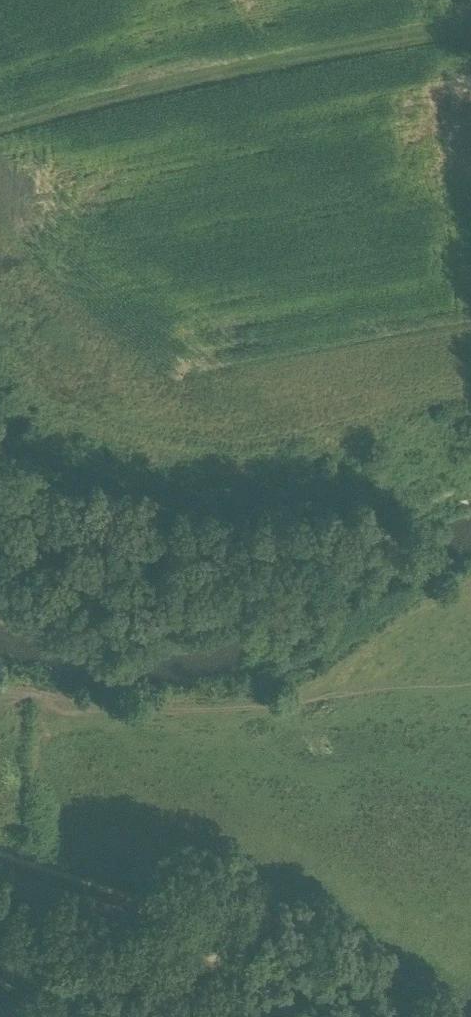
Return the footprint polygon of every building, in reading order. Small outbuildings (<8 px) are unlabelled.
[(9,995),(0,994),(0,1016),(8,1016),(9,995)]
